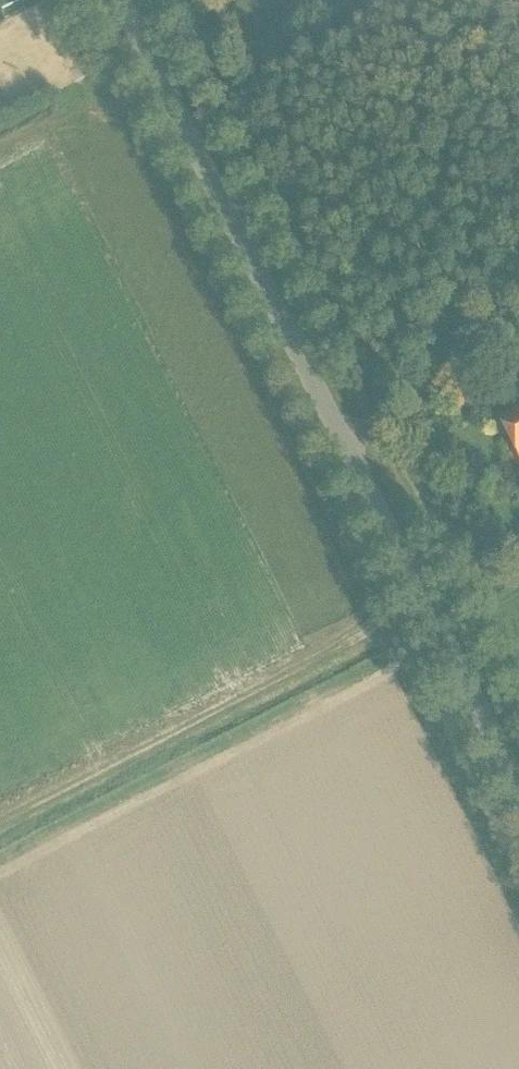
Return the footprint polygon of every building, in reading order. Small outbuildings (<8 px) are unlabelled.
[(518,453),(518,408),(501,417),(518,453)]
